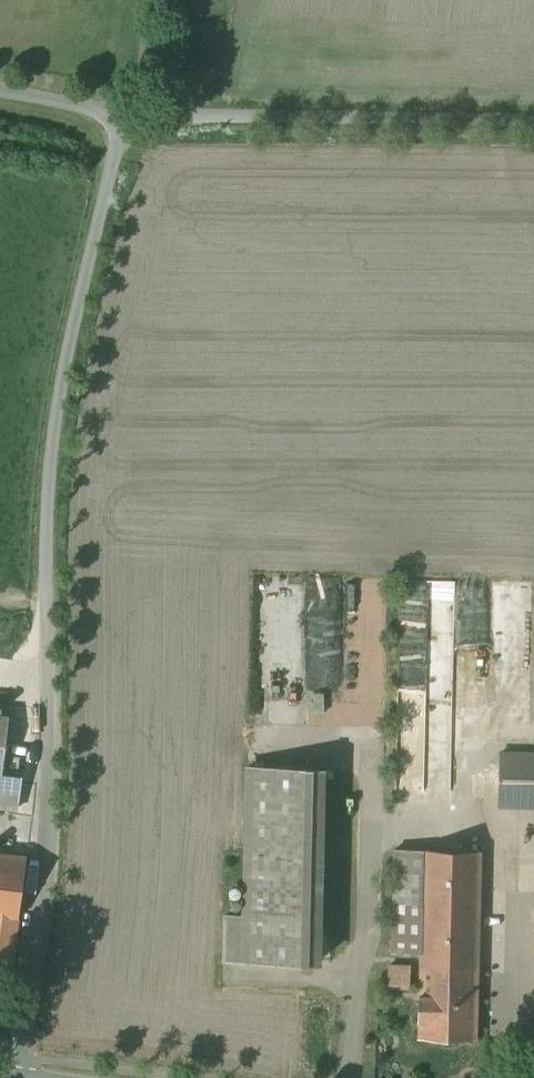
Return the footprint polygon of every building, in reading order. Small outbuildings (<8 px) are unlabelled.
[(18,808),(22,776),(1,774),(8,715),(0,714),(0,806),(18,808)] [(501,753),(500,805),(533,806),(533,753),(501,753)] [(323,768),(249,766),(246,915),(226,915),(225,960),(319,962),(323,768)] [(508,841),(507,884),(533,884),(533,841),(508,841)] [(424,849),(396,848),(394,951),(421,952),(424,849)] [(482,851),(424,849),(421,952),(421,965),(479,967),(482,851)] [(19,917),(27,856),(0,853),(0,915),(19,917)] [(0,915),(0,969),(12,970),(19,917),(0,915)] [(479,967),(421,965),(419,1037),(477,1039),(479,967)]
